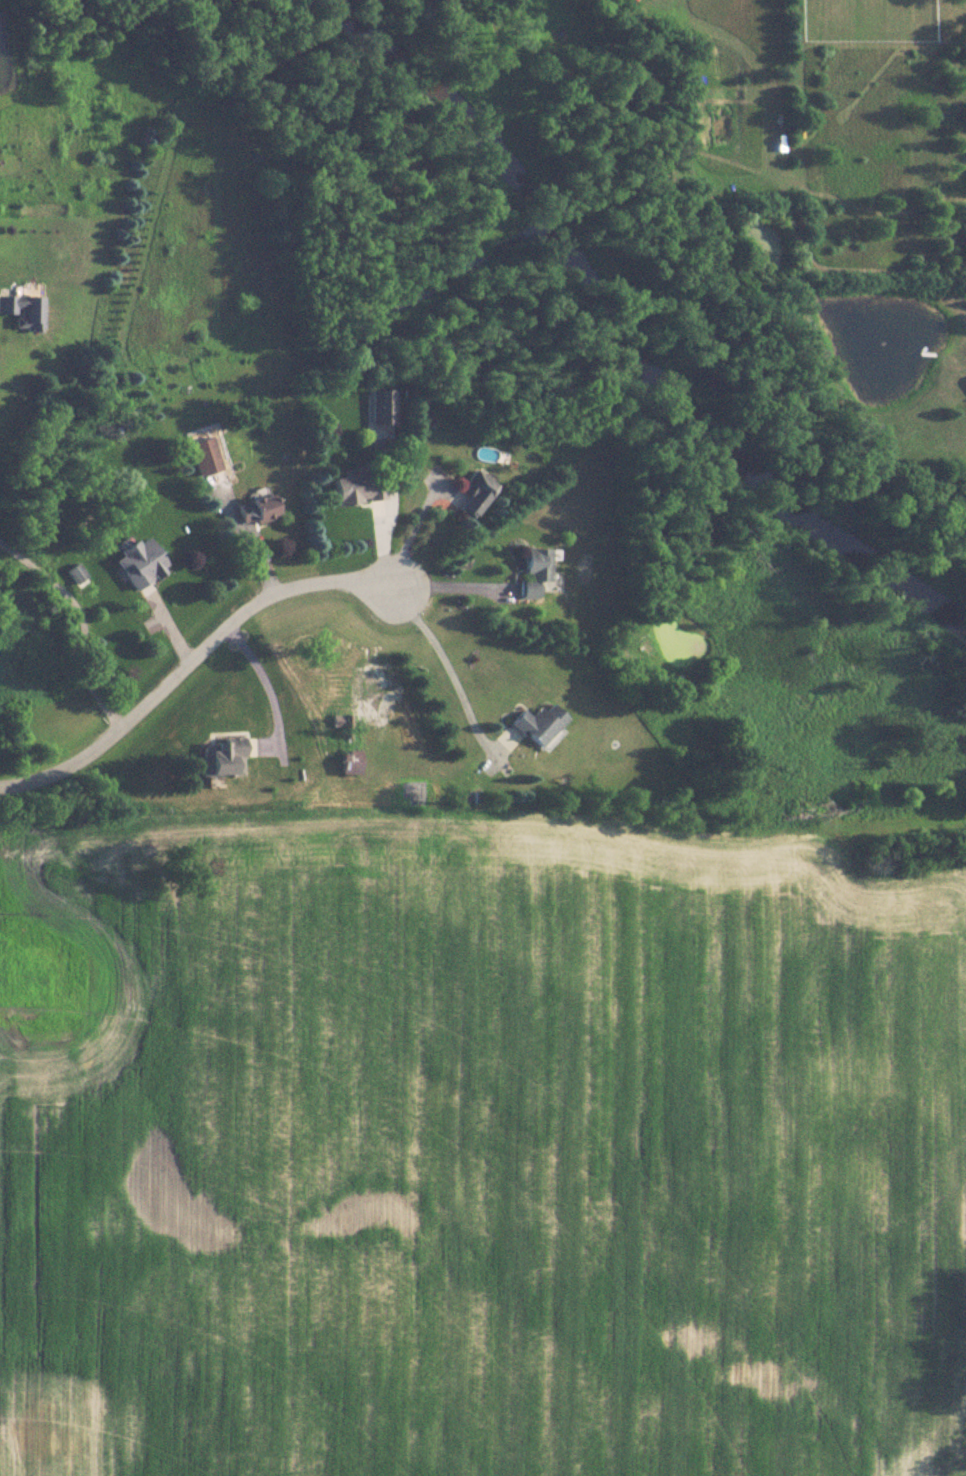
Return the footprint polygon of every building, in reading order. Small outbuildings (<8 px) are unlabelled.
[(13,314),(13,329),(40,329),(41,296),(0,296),(0,314),(13,314)] [(395,389),(370,389),(370,426),(395,426),(395,389)] [(188,443),(197,476),(220,469),(211,436),(188,443)] [(459,489),(468,495),(457,510),(471,520),(495,485),(472,469),(459,489)] [(335,506),(383,500),(381,482),(366,483),(365,475),(332,478),(335,506)] [(240,526),(276,516),(270,494),(234,504),(240,526)] [(145,535),(111,558),(133,592),(167,569),(145,535)] [(548,549),(521,549),(520,580),(517,580),(517,599),(536,599),(536,584),(550,584),(550,590),(556,590),(556,572),(548,572),(548,549)] [(566,719),(549,703),(542,710),(538,706),(528,717),(521,710),(510,722),(538,748),(566,719)] [(496,738),(508,748),(515,740),(503,729),(496,738)] [(199,776),(243,776),(243,740),(199,740),(199,776)] [(339,774),(357,774),(357,760),(339,760),(339,774)]
